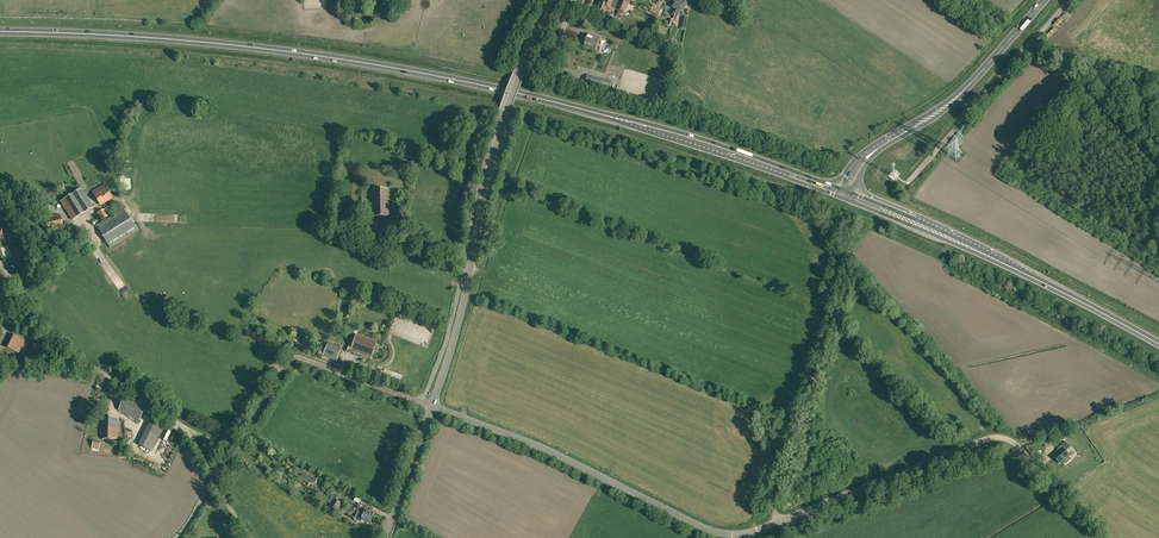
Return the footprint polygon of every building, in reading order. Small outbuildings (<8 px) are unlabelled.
[(612,2),(609,0),(606,0),(605,2),(601,1),(598,7),(596,10),(597,11),(596,11),(598,12),(599,13),(601,14),(601,15),(601,16),(604,17),(605,16),(606,14),(606,13),(605,13),(607,8),(610,9),(613,2),(612,2)] [(621,0),(617,9),(624,12),(628,3),(621,0)] [(681,0),(680,0),(675,0),(672,7),(675,8),(672,15),(675,16),(681,0)] [(681,0),(675,16),(674,19),(676,20),(679,14),(682,15),(683,12),(687,3),(681,0)] [(661,9),(653,6),(651,10),(650,12),(658,16),(659,14),(661,9)] [(612,16),(610,22),(618,26),(621,20),(612,16)] [(600,38),(589,34),(584,46),(595,50),(599,52),(601,47),(597,46),(600,38)] [(673,41),(670,47),(680,51),(683,45),(673,41)] [(371,216),(389,216),(389,206),(388,206),(388,189),(372,189),(372,196),(371,196),(371,216)] [(72,220),(93,207),(85,194),(83,194),(80,190),(61,202),(72,220)] [(109,206),(97,214),(101,221),(113,213),(109,206)] [(110,248),(137,231),(123,209),(96,226),(110,248)] [(60,214),(46,218),(49,232),(60,230),(60,231),(64,230),(60,214)] [(19,243),(17,239),(16,239),(14,236),(15,235),(13,230),(11,229),(14,223),(10,222),(8,228),(0,225),(0,235),(3,236),(4,233),(7,234),(10,242),(8,243),(9,247),(19,243)] [(75,237),(72,227),(64,229),(66,239),(75,237)] [(375,230),(368,246),(382,252),(389,236),(375,230)] [(28,257),(23,246),(15,249),(18,255),(17,255),(19,260),(28,257)] [(377,341),(356,334),(351,349),(371,357),(377,341)] [(341,348),(327,343),(323,356),(336,361),(341,348)] [(366,368),(350,362),(347,368),(363,374),(366,368)] [(392,377),(370,369),(368,376),(389,384),(392,377)] [(118,410),(139,420),(145,408),(124,398),(118,410)] [(101,417),(101,439),(117,439),(117,431),(118,432),(119,417),(101,417)] [(151,419),(138,445),(152,452),(165,426),(151,419)] [(99,449),(101,441),(92,440),(91,448),(99,449)] [(1059,451),(1053,456),(1059,463),(1063,460),(1068,456),(1068,455),(1065,451),(1070,447),(1066,442),(1057,449),(1059,451)] [(337,512),(341,503),(330,497),(327,502),(330,504),(329,507),(337,512)] [(357,512),(363,514),(372,518),(372,516),(373,515),(374,514),(373,513),(374,512),(365,509),(364,511),(361,510),(361,509),(364,505),(371,509),(373,505),(362,499),(360,503),(357,507),(350,505),(348,509),(357,512)] [(371,520),(372,518),(363,514),(357,512),(356,515),(354,520),(360,522),(361,520),(370,523),(371,522),(371,521),(371,520)]
